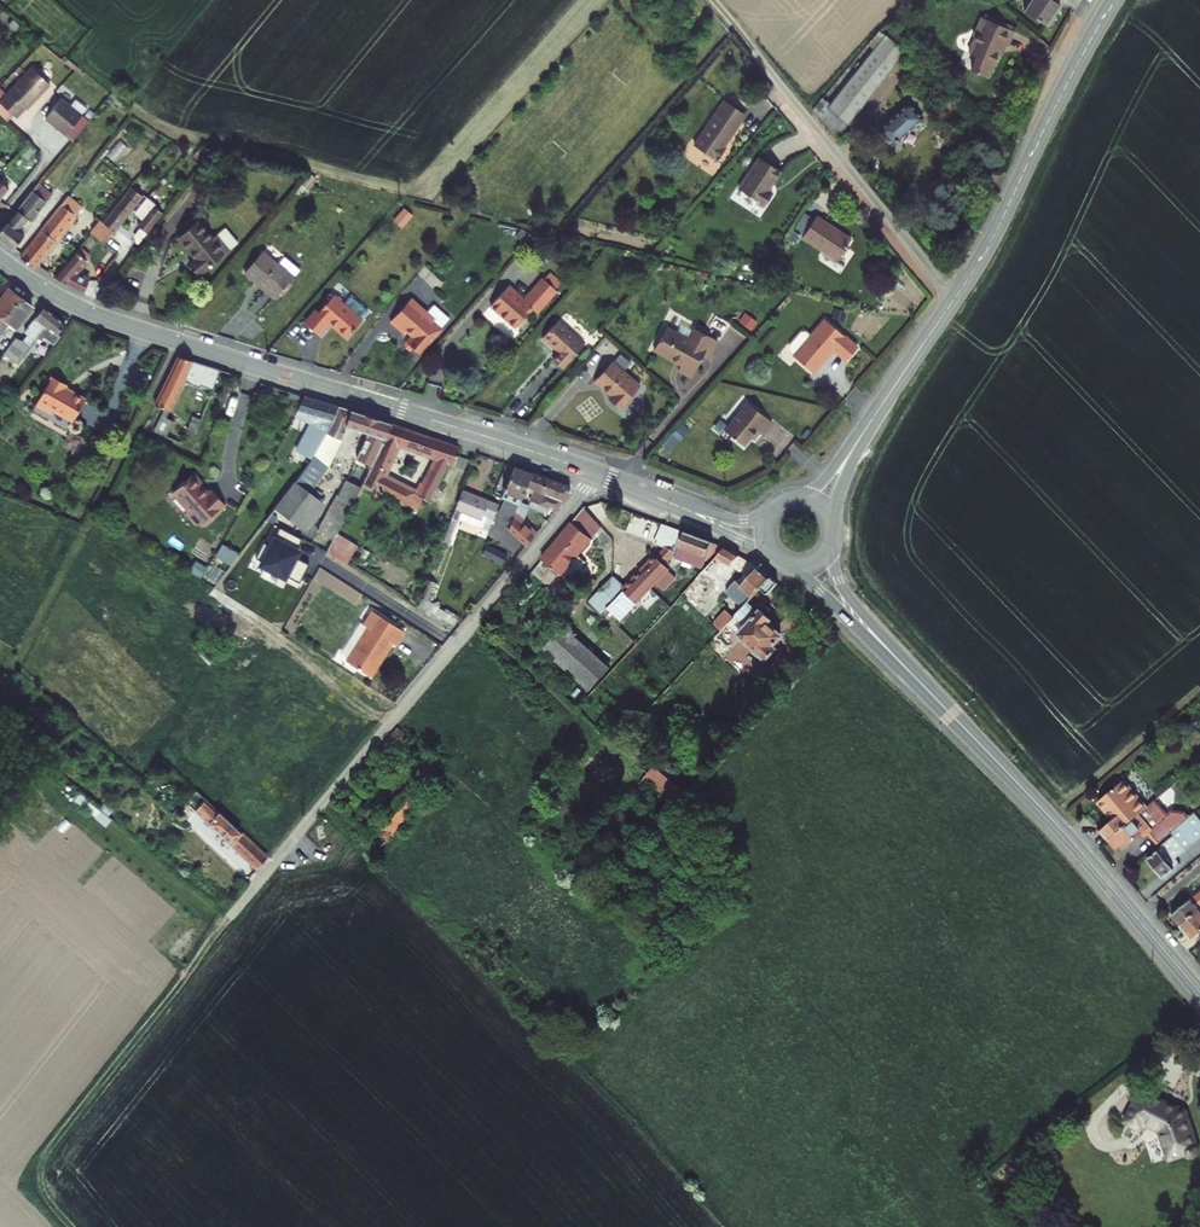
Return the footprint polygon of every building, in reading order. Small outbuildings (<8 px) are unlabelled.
[(1029,11),(1047,22),(1061,0),(1035,0),(1029,11)] [(974,37),(970,54),(995,61),(1000,43),(1005,44),(1010,28),(975,18),(969,36),(974,37)] [(831,132),(903,47),(879,27),(867,40),(872,44),(826,98),(822,94),(811,108),(831,132)] [(0,99),(0,101),(14,114),(23,104),(25,107),(48,83),(30,66),(0,99)] [(740,108),(722,96),(693,140),(717,156),(724,144),(722,143),(739,118),(735,115),(740,108)] [(77,142),(94,122),(66,99),(49,119),(77,142)] [(894,138),(924,115),(911,99),(882,123),(894,138)] [(774,190),(769,186),(781,169),(761,155),(739,185),(765,203),(774,190)] [(9,190),(0,182),(0,200),(9,190)] [(159,211),(126,185),(98,222),(110,232),(133,203),(144,212),(136,222),(139,224),(127,239),(133,244),(159,211)] [(39,187),(0,232),(0,241),(12,251),(22,239),(20,238),(52,199),(39,187)] [(32,267),(35,263),(77,211),(64,201),(18,256),(32,267)] [(404,208),(393,221),(402,228),(413,216),(404,208)] [(851,235),(817,213),(803,234),(837,256),(851,235)] [(199,220),(180,236),(197,256),(188,263),(198,275),(239,240),(228,227),(215,238),(199,220)] [(110,232),(98,222),(89,233),(100,243),(110,232)] [(123,243),(110,232),(100,243),(113,254),(123,243)] [(81,243),(54,276),(58,279),(60,277),(81,291),(91,278),(76,267),(90,250),(81,243)] [(260,247),(243,267),(275,294),(296,268),(282,256),(276,262),(260,247)] [(514,279),(496,299),(522,322),(538,304),(541,307),(561,284),(548,272),(529,293),(514,279)] [(19,298),(6,289),(0,296),(0,323),(19,298)] [(362,315),(343,300),(344,297),(342,293),(340,292),(334,292),(321,308),(317,308),(306,320),(319,331),(330,318),(347,333),(362,315)] [(427,311),(410,296),(388,320),(401,332),(403,328),(410,334),(404,340),(406,345),(410,349),(413,346),(418,351),(449,317),(433,303),(427,311)] [(0,323),(0,335),(11,320),(19,326),(33,308),(19,298),(0,323)] [(23,327),(2,353),(14,364),(35,337),(38,339),(42,333),(53,342),(59,334),(55,331),(63,320),(46,306),(31,325),(34,327),(30,332),(23,327)] [(793,345),(814,363),(833,341),(846,353),(859,338),(826,308),(811,325),(806,321),(802,321),(790,334),(790,339),(795,343),(793,345)] [(743,314),(738,322),(750,329),(755,322),(743,314)] [(561,317),(546,333),(563,348),(556,356),(566,365),(588,341),(561,317)] [(700,353),(706,356),(715,341),(693,329),(687,340),(664,327),(653,349),(677,362),(674,368),(688,375),(700,353)] [(639,380),(613,358),(596,378),(612,392),(609,396),(618,404),(639,380)] [(153,409),(162,414),(169,417),(184,387),(199,392),(199,389),(212,394),(219,374),(177,360),(153,409)] [(33,406),(49,415),(51,411),(70,422),(82,400),(62,390),(64,385),(50,377),(33,406)] [(765,434),(775,422),(751,401),(726,430),(744,446),(759,429),(765,434)] [(293,454),(307,464),(327,436),(332,425),(337,410),(303,402),(293,421),(307,429),(293,454)] [(337,410),(332,425),(327,436),(307,464),(291,486),(306,497),(335,459),(346,433),(353,414),(337,410)] [(353,414),(346,433),(368,441),(352,475),(364,481),(391,428),(353,414)] [(187,429),(195,432),(200,419),(191,416),(187,429)] [(173,426),(159,419),(152,433),(166,441),(173,426)] [(199,440),(207,443),(211,430),(203,427),(199,440)] [(408,509),(415,495),(383,479),(398,447),(433,459),(420,497),(421,498),(430,502),(447,463),(452,465),(457,452),(391,428),(365,488),(408,509)] [(530,477),(509,470),(496,487),(513,499),(520,490),(530,477)] [(364,481),(352,475),(315,546),(328,553),(364,481)] [(200,487),(191,477),(170,495),(187,514),(187,519),(192,525),(197,525),(201,530),(212,521),(210,519),(222,508),(210,494),(205,498),(197,489),(200,487)] [(520,490),(539,498),(545,482),(530,477),(520,490)] [(573,492),(545,482),(539,498),(536,507),(554,516),(573,492)] [(306,497),(291,486),(218,588),(248,609),(322,508),(306,497)] [(451,523),(463,495),(460,494),(448,522),(451,523)] [(415,495),(408,509),(415,513),(421,498),(420,497),(415,495)] [(486,505),(463,495),(451,523),(453,525),(457,516),(461,518),(458,524),(475,531),(486,505)] [(533,541),(501,515),(492,527),(522,554),(533,541)] [(682,534),(647,522),(641,538),(663,545),(622,584),(615,578),(602,590),(603,591),(616,605),(611,609),(618,617),(670,568),(665,562),(673,555),(682,534)] [(570,524),(539,561),(558,577),(589,540),(570,524)] [(718,540),(685,531),(677,557),(707,566),(710,562),(715,557),(726,544),(718,540)] [(726,544),(715,557),(740,573),(722,593),(741,610),(750,600),(763,586),(772,577),(755,562),(726,544)] [(711,594),(713,591),(726,577),(710,562),(707,566),(698,576),(710,588),(707,590),(711,594)] [(355,606),(362,594),(322,570),(315,582),(355,606)] [(769,592),(778,582),(772,577),(763,586),(769,592)] [(616,605),(603,591),(593,601),(606,614),(616,605)] [(741,610),(709,645),(719,654),(740,632),(756,647),(754,649),(763,658),(765,655),(769,659),(780,648),(776,645),(781,640),(782,630),(777,625),(780,621),(764,606),(761,610),(750,600),(741,610)] [(721,632),(733,617),(723,609),(712,624),(721,632)] [(389,647),(394,651),(404,637),(372,614),(361,629),(358,627),(344,647),(352,652),(344,664),(366,680),(389,647)] [(545,659),(590,698),(614,671),(570,632),(545,659)] [(380,749),(390,757),(405,739),(395,730),(380,749)] [(657,764),(649,774),(681,801),(689,792),(657,764)] [(1110,827),(1135,807),(1126,797),(1102,817),(1110,827)] [(269,862),(205,805),(195,816),(259,874),(269,862)] [(1110,849),(1144,819),(1135,807),(1110,827),(1113,830),(1101,840),(1110,849)] [(107,826),(112,819),(100,810),(94,818),(107,826)] [(1149,814),(1158,825),(1160,822),(1152,812),(1149,814)] [(1158,825),(1149,814),(1144,819),(1110,849),(1117,859),(1124,852),(1128,857),(1143,843),(1147,847),(1155,840),(1163,850),(1173,842),(1164,832),(1158,825)] [(1173,842),(1185,832),(1176,822),(1164,832),(1173,842)] [(1188,860),(1199,849),(1199,828),(1196,823),(1185,832),(1173,842),(1176,846),(1188,860)] [(1176,846),(1158,861),(1161,864),(1152,873),(1166,889),(1183,875),(1177,868),(1188,860),(1176,846)] [(1199,918),(1199,900),(1174,922),(1182,933),(1199,918)] [(1182,933),(1194,947),(1199,941),(1199,918),(1182,933)] [(1190,1142),(1177,1109),(1140,1091),(1126,1121),(1139,1127),(1142,1121),(1161,1130),(1171,1155),(1187,1148),(1190,1152),(1194,1152),(1198,1148),(1196,1142),(1190,1142)]
